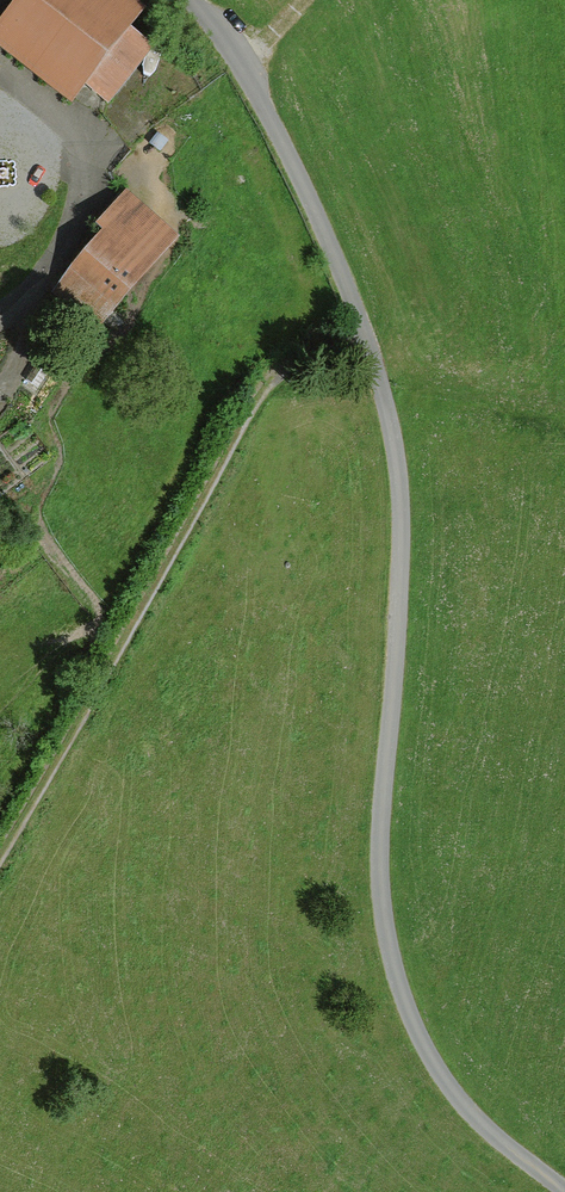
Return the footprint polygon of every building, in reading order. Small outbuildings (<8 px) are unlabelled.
[(140,0),(0,0),(0,18),(91,86),(150,8),(140,0)] [(176,231),(133,199),(64,289),(107,322),(176,231)]
